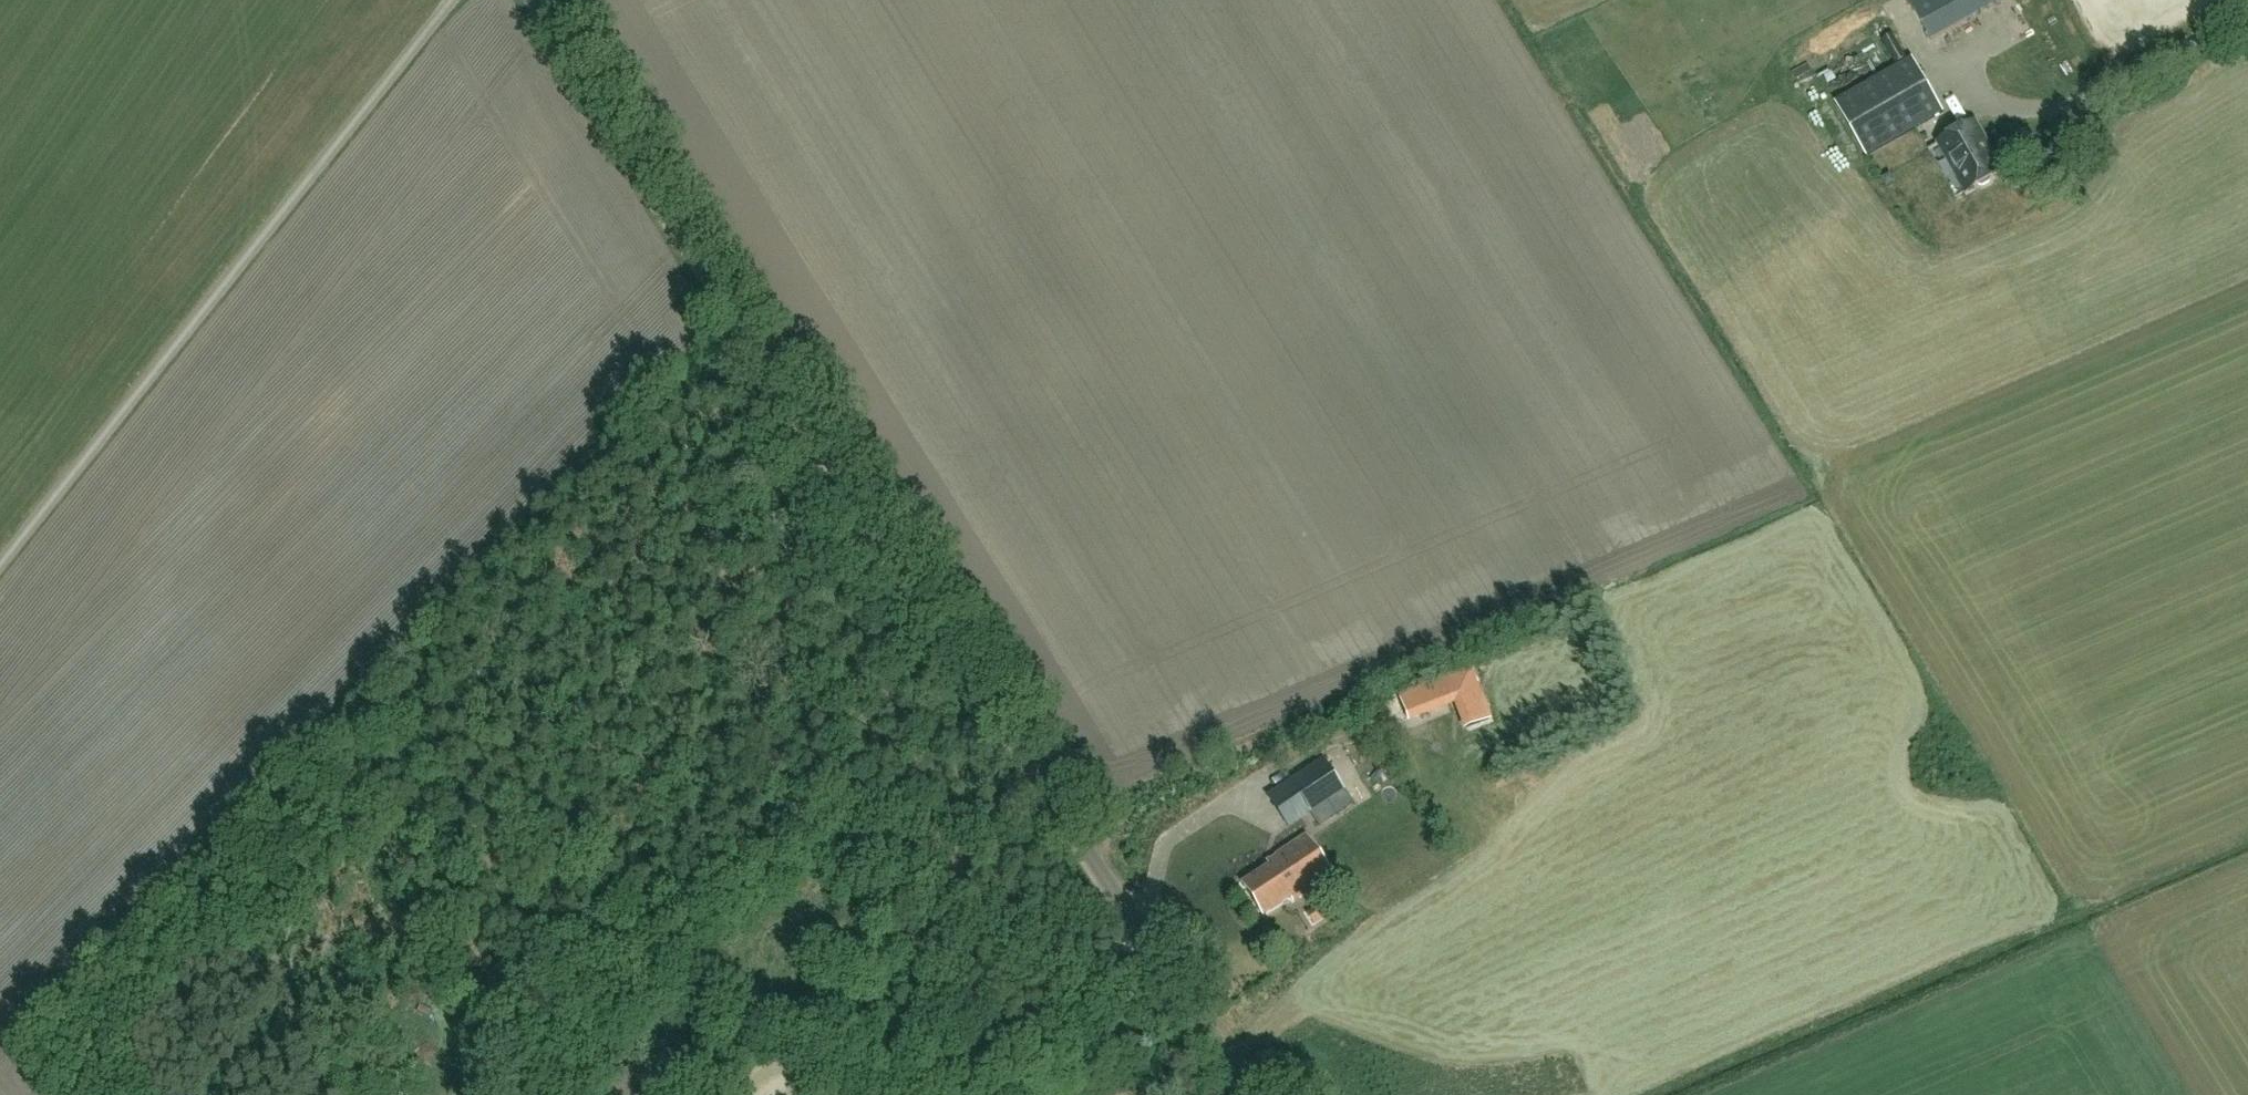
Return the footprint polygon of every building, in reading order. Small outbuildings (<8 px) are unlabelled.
[(1971,0),(1907,0),(1931,41),(1979,14),(1971,0)] [(1862,89),(1835,103),(1865,157),(1943,114),(1913,60),(1862,89)] [(1975,124),(1942,142),(1960,175),(1965,172),(1974,189),(1978,187),(1982,189),(1990,185),(1991,180),(2002,174),(1975,124)] [(1335,754),(1347,769),(1371,750),(1359,735),(1335,754)] [(1310,815),(1346,791),(1324,757),(1288,781),(1310,815)] [(1294,900),(1332,875),(1306,836),(1268,861),(1270,865),(1242,883),(1263,915),(1291,897),(1294,900)] [(1314,925),(1329,916),(1321,903),(1306,913),(1314,925)] [(609,1086),(616,1094),(654,1094),(635,1068),(609,1086)]
